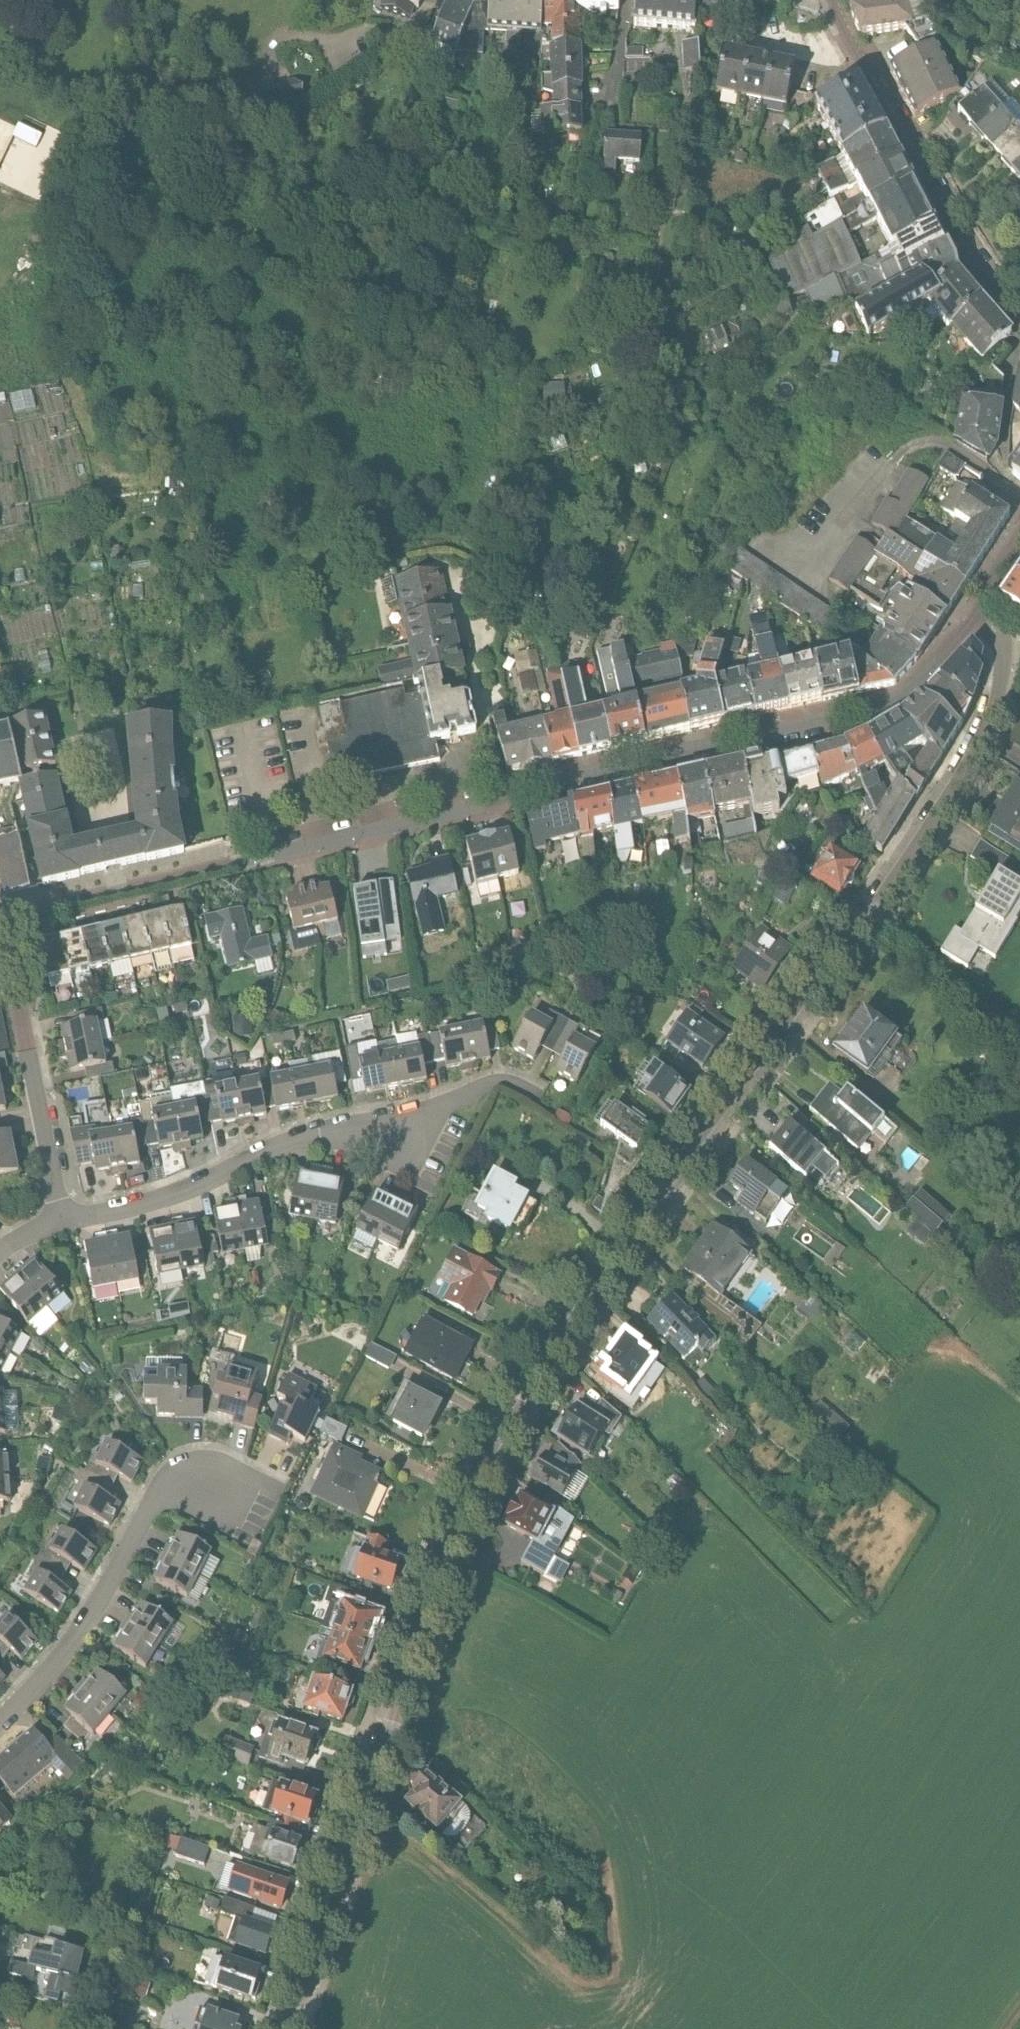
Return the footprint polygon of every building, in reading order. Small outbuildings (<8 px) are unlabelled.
[(410,19),(414,7),(419,9),(422,0),(385,0),(382,11),(410,19)] [(475,0),(447,0),(426,57),(449,67),(453,59),(455,52),(469,12),(475,0)] [(453,59),(466,60),(465,72),(482,73),(484,31),(487,31),(490,0),(475,0),(469,12),(455,52),(453,59)] [(487,31),(506,32),(506,38),(519,39),(520,33),(529,34),(526,72),(540,73),(540,59),(540,32),(540,29),(542,0),(490,0),(487,31)] [(553,28),(578,27),(578,13),(577,0),(542,0),(540,29),(553,28)] [(578,13),(600,12),(600,16),(606,16),(606,12),(618,11),(620,0),(577,0),(578,13)] [(634,27),(665,29),(667,0),(636,0),(634,27)] [(665,29),(695,31),(697,0),(667,0),(665,29)] [(701,10),(720,13),(723,0),(702,0),(701,10)] [(851,11),(852,11),(852,12),(889,3),(901,0),(898,0),(889,2),(888,0),(849,0),(851,11)] [(919,47),(940,35),(928,22),(931,20),(918,0),(901,0),(889,3),(852,12),(854,22),(862,37),(906,28),(919,47)] [(553,49),(579,48),(578,27),(553,28),(553,49)] [(700,72),(697,44),(682,45),(685,73),(700,72)] [(627,57),(642,56),(642,46),(627,46),(627,57)] [(540,59),(540,73),(540,76),(554,75),(554,87),(580,87),(579,48),(553,49),(554,58),(540,59)] [(906,100),(915,117),(962,93),(937,48),(891,72),(900,89),(899,89),(905,100),(906,100)] [(748,57),(725,52),(716,92),(739,97),(748,57)] [(739,97),(762,102),(771,62),(748,57),(739,97)] [(771,62),(762,102),(786,108),(790,91),(795,67),(771,62)] [(709,68),(703,67),(701,78),(708,79),(709,68)] [(555,109),(581,108),(580,87),(554,87),(554,75),(540,76),(541,91),(542,91),(554,95),(555,107),(555,109)] [(293,79),(276,84),(278,91),(282,108),(300,104),(305,87),(293,79)] [(815,108),(842,156),(886,132),(859,82),(846,89),(847,90),(815,108)] [(458,115),(464,90),(444,86),(439,111),(458,115)] [(258,107),(258,108),(278,103),(274,88),(254,92),(255,94),(258,107)] [(983,90),(958,113),(959,114),(961,112),(972,123),(969,125),(976,132),(1001,109),(983,90)] [(962,95),(967,99),(971,95),(967,90),(962,95)] [(258,107),(255,94),(247,96),(250,109),(258,107)] [(526,104),(529,99),(522,94),(519,99),(526,104)] [(555,109),(555,107),(541,108),(541,134),(582,132),(581,108),(555,109)] [(1001,109),(976,132),(983,139),(985,137),(995,149),(1018,127),(1001,109)] [(19,125),(13,137),(37,148),(42,136),(19,125)] [(995,149),(1004,158),(1001,160),(1011,170),(1019,161),(1019,130),(1018,127),(995,149)] [(830,196),(856,182),(855,181),(900,156),(886,132),(842,156),(824,167),(816,170),(816,171),(810,175),(815,184),(794,195),(799,204),(826,189),(830,196)] [(641,139),(605,137),(604,161),(606,161),(605,173),(616,174),(617,161),(639,162),(641,139)] [(736,160),(746,163),(748,155),(738,153),(736,160)] [(814,233),(839,221),(858,211),(914,183),(913,180),(912,181),(904,166),(905,165),(900,156),(855,181),(856,182),(863,195),(838,207),(834,200),(802,217),(806,223),(808,222),(814,233)] [(1011,170),(1019,180),(1019,161),(1011,170)] [(876,219),(892,248),(937,227),(929,212),(914,183),(858,211),(839,221),(847,235),(876,219)] [(664,211),(674,212),(676,200),(665,198),(664,211)] [(558,229),(564,230),(568,227),(569,221),(566,215),(561,215),(555,218),(555,224),(558,229)] [(590,224),(575,220),(572,233),(587,237),(590,224)] [(780,242),(764,250),(779,282),(770,286),(777,301),(786,297),(805,289),(821,317),(855,301),(888,286),(877,255),(861,263),(847,235),(839,221),(814,233),(808,222),(806,223),(807,225),(779,240),(780,242)] [(936,228),(892,248),(877,255),(888,286),(889,286),(911,276),(907,267),(946,245),(936,228)] [(867,337),(870,337),(925,307),(921,303),(956,271),(957,271),(955,261),(946,245),(907,267),(911,276),(889,286),(892,292),(841,321),(847,333),(865,333),(867,337)] [(921,303),(925,307),(928,306),(948,330),(952,327),(981,300),(968,285),(956,271),(921,303)] [(793,313),(786,297),(777,301),(757,310),(764,326),(793,313)] [(981,300),(952,327),(955,330),(981,359),(991,371),(1010,352),(1001,344),(1011,335),(981,300)] [(708,332),(710,337),(715,351),(730,345),(728,338),(740,333),(736,321),(735,322),(708,332)] [(926,333),(920,338),(926,347),(932,342),(926,333)] [(1019,370),(1010,428),(1008,470),(1019,480),(1019,370)] [(966,380),(961,402),(1001,409),(1005,386),(966,380)] [(926,390),(927,390),(922,402),(928,404),(933,393),(934,393),(938,384),(930,381),(926,390)] [(544,384),(545,409),(567,408),(566,384),(544,384)] [(961,402),(953,441),(986,461),(995,447),(1001,409),(961,402)] [(949,455),(946,453),(937,466),(938,466),(953,477),(959,476),(965,467),(966,466),(949,455)] [(529,459),(529,467),(537,468),(537,460),(529,459)] [(928,482),(924,479),(908,469),(902,480),(923,492),(928,482)] [(902,480),(896,490),(917,502),(923,492),(902,480)] [(953,528),(965,536),(988,551),(1010,517),(958,484),(941,510),(958,520),(953,528)] [(911,513),(917,502),(896,490),(890,500),(911,513)] [(929,506),(934,497),(927,493),(922,502),(929,506)] [(879,511),(904,525),(906,522),(911,513),(890,500),(887,498),(879,511)] [(871,524),(888,533),(894,537),(896,538),(904,525),(879,511),(871,524)] [(896,538),(966,585),(988,551),(965,536),(953,528),(949,534),(955,538),(949,546),(906,522),(904,525),(896,538)] [(849,589),(855,593),(868,601),(872,604),(883,593),(881,592),(896,570),(913,586),(909,593),(899,587),(894,590),(945,617),(955,601),(966,585),(896,538),(894,537),(888,533),(876,549),(869,559),(861,571),(854,583),(849,589)] [(856,537),(850,547),(869,559),(876,549),(856,537)] [(733,563),(739,549),(728,544),(723,559),(733,563)] [(119,546),(109,548),(111,560),(121,559),(119,546)] [(850,547),(842,558),(861,571),(869,559),(850,547)] [(741,577),(753,558),(739,549),(731,570),(741,577)] [(763,565),(762,564),(753,558),(741,577),(751,584),(763,565)] [(842,558),(834,570),(854,583),(861,571),(842,558)] [(763,565),(751,584),(761,591),(773,571),(763,565)] [(438,570),(382,582),(387,606),(398,604),(400,613),(445,603),(438,570)] [(847,592),(849,589),(854,583),(834,570),(828,580),(847,592)] [(773,571),(761,591),(771,598),(783,578),(773,571)] [(318,579),(313,576),(307,578),(304,583),(306,589),(311,592),(317,590),(320,585),(318,579)] [(783,578),(771,598),(780,604),(793,585),(783,578)] [(1017,578),(1000,601),(1019,615),(1019,581),(1017,578)] [(793,585),(780,604),(790,611),(803,591),(793,585)] [(900,608),(883,633),(897,642),(894,647),(916,662),(945,617),(894,590),(887,595),(883,593),(872,604),(881,611),(888,600),(900,608)] [(803,591),(790,611),(800,618),(813,598),(803,591)] [(846,608),(858,617),(865,605),(853,597),(846,608)] [(813,598),(800,618),(810,625),(823,605),(813,598)] [(445,603),(400,613),(412,659),(456,649),(445,603)] [(823,605),(810,625),(822,632),(834,613),(823,605)] [(871,625),(858,617),(846,608),(843,606),(825,634),(837,643),(851,652),(851,653),(861,660),(877,672),(894,685),(896,684),(908,671),(916,662),(894,647),(897,642),(883,633),(881,632),(868,649),(859,643),(871,625)] [(763,676),(748,679),(757,716),(788,709),(771,638),(768,626),(767,626),(764,613),(749,617),(752,630),(763,676)] [(535,632),(527,652),(537,694),(545,692),(536,651),(541,634),(535,632)] [(561,636),(548,632),(542,656),(557,722),(543,725),(552,762),(579,756),(558,665),(556,656),(561,636)] [(726,639),(711,634),(697,685),(699,689),(682,694),(690,730),(690,731),(723,723),(715,687),(719,669),(726,639)] [(822,701),(823,701),(814,664),(792,669),(784,635),(771,638),(788,709),(822,701)] [(696,638),(674,644),(678,660),(693,656),(696,638)] [(644,742),(690,730),(682,694),(682,693),(681,693),(683,678),(672,640),(659,644),(661,653),(627,660),(644,742)] [(968,646),(939,678),(964,698),(966,699),(972,702),(982,672),(979,671),(977,668),(980,664),(982,656),(982,654),(981,653),(975,646),(975,643),(968,644),(968,646)] [(612,708),(604,712),(612,749),(630,745),(644,742),(627,660),(623,646),(611,649),(611,650),(597,653),(607,696),(618,694),(622,706),(612,708)] [(382,690),(401,686),(413,684),(462,675),(457,649),(412,659),(414,669),(397,672),(396,668),(378,672),(382,690)] [(527,652),(514,655),(523,697),(536,694),(527,652)] [(724,653),(719,669),(743,676),(747,660),(724,653)] [(851,653),(849,655),(858,694),(894,685),(877,672),(861,660),(851,653)] [(849,655),(814,664),(823,701),(823,702),(858,694),(849,655)] [(576,662),(558,665),(579,756),(612,749),(604,712),(588,715),(579,674),(576,662)] [(476,733),(462,675),(413,684),(415,690),(420,689),(431,742),(436,741),(476,733)] [(939,678),(922,696),(961,727),(971,706),(972,702),(966,699),(964,698),(939,678)] [(724,723),(757,716),(748,679),(715,687),(723,723),(724,723)] [(413,684),(401,686),(402,694),(373,700),(387,770),(440,760),(436,741),(431,742),(420,689),(415,690),(413,684)] [(923,742),(923,743),(929,748),(940,761),(960,728),(961,727),(922,696),(900,716),(923,742)] [(339,702),(319,706),(324,729),(318,739),(327,745),(335,781),(387,770),(373,700),(340,706),(339,702)] [(504,714),(492,717),(507,773),(552,762),(543,725),(509,733),(504,714)] [(900,716),(869,734),(888,771),(891,776),(897,783),(905,790),(919,766),(918,766),(914,772),(902,756),(923,743),(923,742),(900,716)] [(99,843),(73,849),(67,824),(66,824),(54,770),(57,769),(45,718),(10,727),(11,730),(23,783),(23,784),(21,785),(30,825),(17,828),(0,832),(0,869),(5,894),(43,885),(44,886),(80,878),(80,876),(106,870),(105,868),(99,843)] [(148,862),(184,853),(178,813),(172,759),(171,725),(130,728),(139,834),(115,840),(121,864),(121,866),(121,867),(147,861),(148,862)] [(23,783),(11,730),(0,733),(0,788),(23,783)] [(877,814),(889,796),(879,776),(874,778),(872,773),(885,766),(888,771),(869,734),(868,734),(847,744),(847,743),(844,744),(857,774),(858,774),(870,799),(875,812),(877,814)] [(824,786),(842,780),(857,774),(844,744),(812,753),(820,775),(819,775),(819,777),(824,786)] [(929,748),(918,766),(919,766),(905,790),(912,797),(916,799),(940,761),(929,748)] [(820,775),(812,753),(779,760),(779,762),(782,781),(782,783),(784,784),(783,781),(798,777),(799,782),(819,777),(819,775),(820,775)] [(761,759),(743,763),(751,804),(753,803),(755,813),(780,807),(778,798),(787,797),(784,784),(782,783),(782,781),(779,762),(763,765),(761,759)] [(719,811),(751,804),(743,763),(742,763),(728,766),(728,767),(710,770),(719,811)] [(685,823),(688,841),(690,841),(688,823),(716,817),(714,812),(719,811),(710,770),(704,771),(677,776),(685,814),(685,823)] [(636,785),(635,785),(643,826),(673,818),(676,843),(688,841),(685,823),(685,814),(677,776),(650,782),(637,785),(636,785)] [(897,783),(889,796),(877,814),(862,840),(882,852),(916,799),(912,797),(905,790),(897,783)] [(1019,845),(1019,785),(1016,783),(1010,792),(1012,793),(991,827),(1019,845)] [(631,829),(643,826),(635,785),(634,785),(634,786),(610,791),(608,791),(608,793),(614,832),(615,831),(619,864),(629,863),(628,853),(633,852),(631,829)] [(578,841),(579,844),(593,841),(593,837),(614,832),(608,793),(584,798),(573,800),(577,839),(577,841),(578,841)] [(875,812),(870,799),(864,802),(870,814),(875,812)] [(546,848),(577,841),(577,839),(573,800),(525,812),(526,814),(527,818),(524,819),(528,838),(533,856),(547,853),(546,848)] [(756,833),(753,820),(747,821),(723,827),(726,840),(756,833)] [(692,848),(701,846),(699,832),(690,834),(692,848)] [(488,840),(498,879),(519,874),(510,835),(488,840)] [(790,844),(791,846),(789,849),(778,838),(773,843),(783,854),(784,853),(792,861),(799,853),(797,851),(804,844),(797,837),(790,844)] [(1019,876),(1019,863),(997,850),(980,839),(979,840),(980,841),(971,855),(970,856),(987,866),(999,873),(1016,884),(1019,876)] [(476,885),(498,879),(488,840),(467,846),(476,885)] [(814,878),(824,884),(841,895),(846,887),(847,887),(849,887),(850,887),(851,886),(852,886),(853,885),(854,883),(855,882),(855,881),(855,879),(854,878),(854,877),(853,876),(858,867),(841,857),(830,850),(814,878)] [(434,869),(409,875),(416,904),(417,904),(425,936),(443,932),(436,899),(456,894),(449,861),(433,865),(434,869)] [(694,872),(694,861),(685,861),(685,872),(694,872)] [(772,862),(768,869),(777,875),(781,869),(772,862)] [(765,868),(758,879),(770,887),(777,876),(765,868)] [(1016,884),(999,873),(962,932),(956,928),(942,951),(968,967),(979,948),(996,958),(1019,917),(1019,886),(1016,884)] [(782,881),(773,900),(788,907),(798,889),(782,881)] [(373,884),(373,886),(352,888),(360,945),(383,942),(383,941),(399,939),(392,882),(373,884)] [(336,910),(330,887),(321,889),(320,884),(308,887),(317,926),(325,924),(323,914),(336,910)] [(295,896),(286,898),(292,921),(306,918),(309,928),(317,926),(308,887),(293,891),(295,896)] [(206,907),(201,888),(187,891),(192,910),(194,918),(208,915),(206,907)] [(184,911),(183,911),(162,916),(171,952),(174,965),(194,960),(191,947),(192,947),(184,911)] [(249,944),(242,911),(206,920),(211,940),(223,938),(230,968),(271,958),(266,940),(249,944)] [(143,921),(151,957),(171,952),(162,916),(143,921)] [(122,926),(130,962),(151,957),(143,921),(122,926)] [(102,931),(111,966),(130,962),(122,926),(102,931)] [(787,950),(771,939),(759,930),(737,960),(749,969),(765,981),(787,950)] [(82,936),(91,971),(111,966),(102,931),(82,936)] [(62,941),(70,976),(91,971),(82,936),(62,941)] [(280,936),(272,938),(275,948),(282,946),(280,936)] [(41,946),(49,981),(70,976),(62,941),(41,946)] [(547,957),(544,944),(532,947),(535,960),(547,957)] [(412,986),(409,976),(400,978),(403,988),(412,986)] [(639,983),(640,993),(648,992),(647,982),(639,983)] [(679,998),(667,995),(665,1003),(677,1006),(679,998)] [(688,1014),(697,1020),(702,1014),(693,1008),(688,1014)] [(102,1009),(74,1014),(77,1025),(62,1028),(65,1042),(62,1043),(58,1047),(59,1052),(102,1043),(97,1022),(104,1020),(102,1009)] [(157,1012),(159,1024),(170,1022),(168,1009),(157,1012)] [(10,1052),(1,1010),(0,1010),(0,1055),(10,1052)] [(373,1013),(371,1013),(373,1021),(384,1019),(382,1011),(373,1013)] [(513,1049),(534,1060),(544,1041),(555,1047),(569,1022),(550,1011),(545,1021),(532,1014),(513,1049)] [(269,1024),(276,1028),(283,1018),(276,1013),(269,1024)] [(666,1042),(687,1056),(703,1067),(723,1039),(707,1027),(697,1020),(688,1014),(687,1013),(666,1042)] [(835,1052),(851,1064),(868,1076),(876,1081),(894,1057),(891,1055),(901,1041),(896,1038),(863,1013),(835,1052)] [(252,1036),(250,1015),(232,1017),(234,1038),(252,1036)] [(642,1021),(633,1021),(634,1039),(643,1039),(642,1021)] [(489,1052),(500,1049),(494,1022),(462,1028),(470,1071),(475,1070),(477,1065),(477,1062),(491,1060),(489,1052)] [(555,1072),(577,1084),(596,1049),(583,1042),(588,1032),(569,1022),(555,1047),(566,1053),(555,1072)] [(445,1061),(447,1069),(461,1066),(461,1069),(465,1072),(470,1071),(462,1028),(429,1034),(433,1053),(435,1063),(445,1061)] [(294,1032),(283,1035),(285,1044),(296,1041),(294,1032)] [(429,1034),(429,1035),(417,1037),(416,1032),(397,1036),(398,1041),(400,1052),(407,1085),(427,1081),(424,1065),(435,1063),(433,1053),(429,1034)] [(272,1037),(274,1046),(285,1044),(283,1035),(282,1035),(272,1037)] [(398,1041),(378,1045),(387,1089),(407,1085),(400,1052),(398,1041)] [(346,1050),(352,1082),(363,1080),(366,1093),(387,1089),(378,1045),(377,1042),(346,1050)] [(102,1043),(59,1052),(60,1056),(65,1059),(68,1058),(71,1072),(85,1069),(87,1080),(115,1075),(113,1063),(106,1065),(102,1043)] [(311,1071),(318,1103),(338,1099),(336,1086),(347,1083),(340,1053),(309,1059),(311,1071)] [(147,1054),(141,1064),(149,1069),(156,1059),(147,1054)] [(232,1056),(234,1063),(246,1060),(245,1054),(232,1056)] [(644,1098),(656,1105),(672,1117),(673,1115),(676,1115),(680,1108),(680,1105),(689,1093),(680,1086),(678,1081),(662,1070),(655,1065),(643,1081),(652,1087),(644,1098)] [(145,1070),(135,1072),(137,1081),(147,1079),(145,1070)] [(311,1071),(291,1075),(298,1107),(318,1103),(311,1071)] [(1019,1074),(1010,1086),(1019,1093),(1019,1074)] [(291,1075),(271,1079),(276,1107),(277,1111),(298,1107),(291,1075)] [(238,1084),(246,1126),(251,1125),(254,1121),(253,1118),(267,1115),(266,1109),(276,1107),(271,1079),(260,1081),(260,1079),(238,1084)] [(203,1083),(206,1095),(212,1123),(222,1121),(223,1124),(237,1121),(238,1124),(242,1127),(246,1126),(238,1084),(216,1089),(214,1081),(203,1083)] [(172,1097),(183,1151),(188,1150),(190,1146),(190,1143),(204,1140),(201,1125),(212,1123),(206,1095),(203,1083),(170,1090),(170,1093),(171,1097),(172,1097)] [(885,1120),(863,1103),(847,1090),(842,1096),(835,1090),(809,1121),(854,1157),(872,1135),(885,1145),(897,1130),(885,1120)] [(140,1104),(142,1120),(143,1120),(148,1147),(159,1145),(160,1149),(174,1146),(174,1149),(179,1152),(183,1151),(172,1097),(171,1097),(170,1093),(150,1097),(151,1102),(140,1104)] [(613,1198),(614,1197),(650,1147),(647,1144),(646,1145),(643,1143),(651,1132),(635,1120),(616,1106),(601,1125),(625,1142),(614,1176),(607,1195),(607,1196),(608,1197),(608,1198),(609,1198),(610,1198),(611,1198),(612,1198),(613,1198)] [(661,1121),(667,1114),(656,1106),(651,1114),(661,1121)] [(564,1112),(559,1119),(571,1126),(576,1119),(564,1112)] [(96,1129),(84,1131),(81,1118),(68,1120),(71,1134),(77,1167),(95,1163),(97,1173),(110,1170),(111,1173),(115,1176),(120,1175),(111,1133),(97,1136),(96,1129)] [(133,1129),(111,1133),(120,1175),(125,1174),(127,1170),(127,1167),(140,1164),(137,1149),(148,1147),(143,1120),(142,1120),(132,1122),(133,1129)] [(769,1148),(794,1169),(806,1179),(817,1166),(828,1170),(835,1162),(833,1159),(790,1124),(769,1148)] [(15,1154),(11,1134),(0,1136),(0,1157),(15,1154)] [(15,1154),(0,1157),(0,1190),(21,1185),(15,1154)] [(777,1185),(763,1175),(747,1163),(731,1185),(732,1186),(732,1185),(742,1193),(742,1194),(744,1196),(739,1203),(755,1215),(768,1197),(777,1204),(786,1191),(777,1185)] [(474,1189),(465,1207),(511,1232),(519,1217),(527,1220),(535,1204),(518,1195),(515,1194),(519,1185),(495,1172),(483,1193),(474,1189)] [(290,1215),(313,1219),(322,1177),(298,1173),(290,1215)] [(322,1177),(313,1219),(336,1224),(344,1182),(322,1177)] [(934,1235),(951,1217),(921,1190),(906,1207),(934,1235)] [(357,1229),(379,1240),(397,1202),(376,1191),(357,1229)] [(343,1208),(351,1211),(356,1197),(347,1194),(343,1208)] [(598,1196),(592,1206),(595,1208),(611,1220),(618,1211),(602,1199),(598,1196)] [(397,1202),(379,1240),(400,1250),(418,1212),(397,1202)] [(260,1203),(237,1208),(245,1250),(267,1246),(260,1203)] [(237,1208),(236,1208),(214,1212),(222,1254),(245,1250),(237,1208)] [(932,1234),(916,1220),(906,1230),(923,1245),(932,1234)] [(196,1224),(173,1228),(181,1271),(203,1266),(196,1224)] [(696,1278),(721,1296),(752,1255),(713,1226),(683,1268),(696,1278)] [(181,1271),(173,1228),(150,1233),(154,1254),(156,1263),(158,1275),(181,1271)] [(131,1237),(107,1242),(106,1242),(115,1284),(138,1279),(131,1237)] [(106,1242),(85,1246),(93,1288),(115,1284),(106,1242)] [(214,1253),(220,1252),(218,1243),(209,1245),(211,1254),(214,1253)] [(500,1276),(482,1266),(454,1251),(438,1280),(451,1286),(444,1301),(455,1306),(473,1316),(480,1301),(476,1298),(483,1286),(492,1291),(500,1276)] [(214,1253),(211,1254),(206,1255),(207,1264),(215,1262),(214,1253)] [(35,1261),(18,1276),(46,1307),(63,1293),(35,1261)] [(331,1275),(327,1286),(334,1289),(339,1278),(331,1275)] [(18,1276),(0,1292),(28,1323),(46,1307),(18,1276)] [(752,1319),(721,1296),(696,1278),(685,1294),(734,1343),(752,1319)] [(288,1279),(288,1288),(300,1288),(300,1279),(288,1279)] [(253,1283),(256,1297),(268,1294),(265,1280),(253,1283)] [(715,1340),(674,1296),(647,1322),(661,1337),(660,1338),(670,1348),(671,1347),(684,1361),(698,1348),(703,1352),(715,1340)] [(370,1299),(366,1309),(378,1314),(382,1304),(370,1299)] [(36,1327),(45,1337),(63,1322),(54,1311),(36,1327)] [(404,1352),(437,1371),(455,1380),(473,1346),(455,1336),(422,1319),(404,1352)] [(10,1353),(21,1332),(0,1321),(0,1348),(10,1353)] [(609,1392),(634,1410),(642,1399),(647,1390),(640,1385),(654,1365),(637,1352),(638,1350),(624,1340),(607,1364),(608,1364),(609,1364),(623,1374),(609,1392)] [(372,1344),(365,1356),(389,1369),(396,1357),(372,1344)] [(0,1348),(0,1372),(10,1353),(0,1348)] [(79,1367),(85,1373),(91,1366),(86,1361),(79,1367)] [(240,1425),(254,1429),(263,1400),(251,1396),(258,1374),(229,1365),(225,1379),(219,1377),(214,1397),(220,1399),(216,1413),(242,1420),(240,1425)] [(145,1370),(145,1403),(158,1403),(158,1415),(177,1415),(177,1412),(203,1412),(204,1389),(188,1389),(188,1371),(145,1370)] [(305,1442),(319,1413),(309,1408),(318,1389),(289,1374),(277,1398),(285,1402),(282,1409),(281,1409),(277,1417),(268,1435),(281,1442),(286,1432),(305,1442)] [(703,1378),(694,1386),(705,1399),(714,1391),(703,1378)] [(383,1416),(392,1422),(404,1428),(422,1437),(423,1436),(422,1436),(431,1419),(432,1419),(439,1406),(421,1397),(412,1392),(415,1387),(405,1383),(394,1404),(390,1402),(383,1416)] [(74,1395),(78,1387),(72,1384),(68,1392),(74,1395)] [(18,1409),(17,1393),(3,1394),(2,1387),(0,1387),(0,1410),(18,1409)] [(714,1391),(705,1399),(711,1406),(720,1398),(714,1391)] [(557,1438),(574,1449),(589,1458),(601,1439),(605,1433),(610,1436),(622,1418),(602,1401),(592,1417),(578,1407),(566,1425),(561,1422),(554,1432),(559,1435),(557,1438)] [(68,1410),(55,1406),(52,1418),(65,1422),(68,1410)] [(18,1409),(0,1410),(0,1433),(19,1432),(18,1409)] [(327,1420),(321,1433),(340,1442),(347,1429),(327,1420)] [(94,1452),(84,1472),(108,1484),(113,1473),(132,1483),(143,1461),(107,1443),(101,1455),(94,1452)] [(137,1447),(127,1443),(124,1450),(134,1455),(137,1447)] [(311,1493),(344,1508),(362,1517),(376,1485),(378,1485),(380,1480),(379,1479),(381,1475),(361,1466),(365,1457),(335,1444),(311,1493)] [(574,1459),(576,1454),(558,1444),(550,1457),(546,1455),(539,1466),(536,1464),(530,1474),(533,1476),(531,1479),(562,1497),(562,1496),(574,1503),(587,1479),(579,1473),(582,1466),(574,1459)] [(9,1478),(7,1454),(0,1455),(0,1478),(9,1478)] [(37,1471),(46,1474),(50,1460),(40,1458),(37,1471)] [(102,1495),(108,1484),(84,1472),(81,1470),(75,1481),(79,1483),(75,1491),(81,1494),(74,1508),(110,1526),(121,1505),(102,1495)] [(9,1478),(0,1478),(0,1502),(11,1501),(9,1478)] [(296,1500),(295,1503),(296,1506),(298,1509),(300,1510),(303,1511),(306,1510),(309,1507),(310,1505),(310,1501),(309,1499),(306,1497),(303,1496),(300,1496),(298,1497),(296,1500)] [(556,1507),(552,1515),(520,1497),(505,1525),(532,1540),(521,1563),(545,1575),(575,1522),(556,1507)] [(642,1532),(634,1527),(630,1533),(637,1539),(642,1532)] [(38,1557),(60,1571),(66,1561),(85,1572),(97,1551),(63,1529),(55,1542),(49,1539),(38,1557)] [(172,1542),(164,1556),(200,1574),(211,1552),(179,1536),(175,1544),(172,1542)] [(355,1577),(373,1584),(392,1590),(402,1562),(385,1556),(389,1545),(370,1538),(366,1547),(355,1577)] [(253,1540),(247,1553),(256,1557),(263,1544),(253,1540)] [(251,1564),(254,1558),(246,1554),(243,1559),(251,1564)] [(160,1574),(156,1582),(187,1598),(200,1574),(164,1556),(156,1572),(160,1574)] [(25,1593),(59,1613),(72,1593),(54,1582),(60,1571),(38,1557),(27,1575),(33,1579),(25,1593)] [(633,1564),(624,1578),(634,1585),(643,1571),(633,1564)] [(333,1632),(373,1647),(379,1629),(375,1628),(379,1617),(355,1609),(360,1594),(336,1585),(331,1600),(343,1604),(333,1632)] [(126,1624),(160,1645),(173,1624),(143,1605),(138,1613),(134,1611),(126,1624)] [(6,1645),(22,1660),(38,1642),(8,1615),(0,1624),(0,1652),(6,1645)] [(120,1641),(115,1649),(145,1668),(160,1645),(126,1624),(116,1639),(120,1641)] [(236,1629),(230,1639),(243,1647),(249,1636),(236,1629)] [(323,1658),(341,1665),(359,1672),(363,1662),(367,1663),(373,1647),(333,1632),(323,1658)] [(318,1660),(307,1656),(304,1665),(315,1669),(318,1660)] [(211,1657),(203,1667),(211,1673),(219,1664),(211,1657)] [(123,1663),(121,1668),(127,1672),(130,1668),(123,1663)] [(321,1664),(318,1671),(342,1679),(344,1673),(321,1664)] [(79,1689),(110,1714),(127,1695),(99,1672),(93,1679),(90,1676),(79,1689)] [(304,1709),(324,1715),(342,1722),(347,1708),(352,1706),(354,1700),(351,1696),(352,1693),(333,1686),(314,1680),(304,1709)] [(226,1696),(251,1704),(255,1691),(230,1683),(226,1696)] [(72,1717),(64,1726),(83,1742),(91,1733),(93,1734),(110,1714),(79,1689),(68,1702),(71,1705),(65,1712),(72,1717)] [(316,1736),(297,1730),(274,1722),(269,1736),(267,1735),(260,1758),(282,1765),(284,1758),(307,1766),(311,1751),(313,1751),(314,1749),(312,1749),(314,1743),(316,1743),(316,1741),(315,1740),(316,1736)] [(84,1765),(55,1736),(45,1744),(34,1731),(0,1761),(0,1779),(16,1797),(53,1765),(68,1781),(84,1765)] [(255,1748),(226,1738),(219,1756),(249,1767),(255,1748)] [(116,1754),(107,1764),(117,1772),(126,1762),(116,1754)] [(115,1775),(108,1767),(95,1777),(102,1785),(115,1775)] [(463,1805),(441,1787),(426,1773),(424,1776),(421,1774),(413,1783),(415,1786),(413,1788),(417,1792),(407,1803),(439,1832),(445,1825),(449,1828),(442,1835),(462,1853),(485,1825),(467,1808),(463,1805)] [(270,1815),(277,1817),(275,1824),(298,1832),(301,1823),(308,1825),(309,1822),(313,1820),(316,1812),(314,1808),(317,1797),(298,1791),(280,1786),(281,1784),(272,1781),(262,1811),(271,1814),(270,1815)] [(10,1820),(0,1809),(0,1829),(10,1820)] [(283,1836),(274,1834),(258,1829),(251,1852),(267,1857),(266,1858),(275,1861),(294,1867),(302,1843),(283,1836)] [(209,1848),(181,1839),(177,1851),(175,1856),(204,1865),(209,1848)] [(252,1860),(229,1853),(226,1865),(241,1868),(248,1871),(252,1860)] [(233,1892),(281,1908),(288,1884),(248,1871),(241,1868),(233,1892)] [(221,1903),(208,1898),(205,1907),(218,1912),(221,1903)] [(254,1924),(251,1922),(255,1909),(225,1899),(220,1913),(244,1921),(237,1944),(246,1948),(265,1954),(273,1930),(254,1924)] [(46,1939),(44,1943),(25,1937),(21,1950),(16,1948),(9,1974),(33,1981),(36,1971),(51,1975),(44,2000),(58,2004),(61,1994),(80,1999),(85,1980),(78,1978),(85,1948),(46,1939)] [(205,1984),(216,1988),(232,1993),(251,1999),(251,1998),(255,1999),(259,1986),(255,1985),(259,1972),(224,1960),(224,1961),(213,1958),(205,1984)] [(151,1984),(134,1979),(130,1994),(146,1999),(151,1984)] [(206,2024),(204,2028),(236,2028),(238,2022),(219,2016),(208,2014),(206,2024)]
